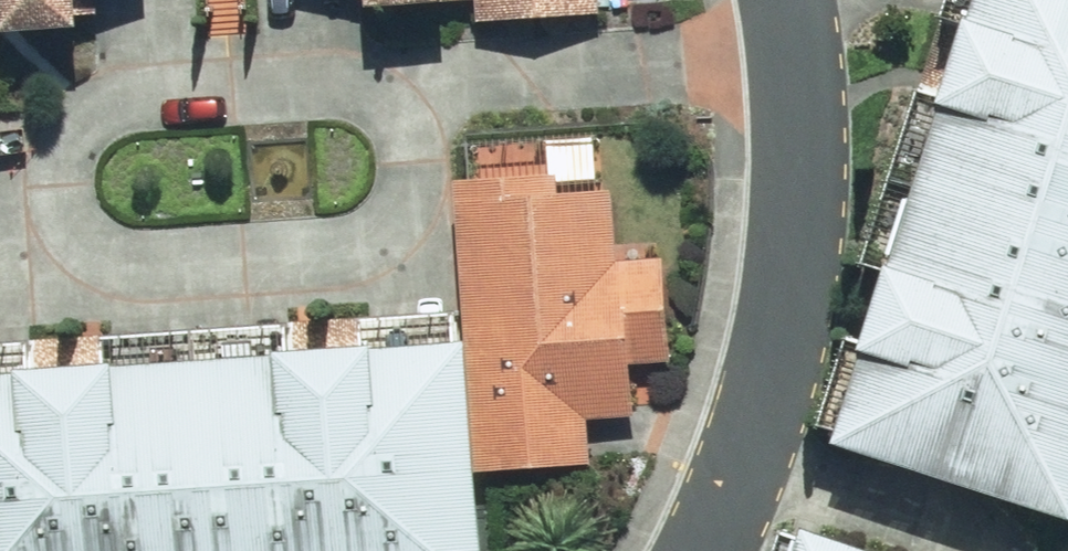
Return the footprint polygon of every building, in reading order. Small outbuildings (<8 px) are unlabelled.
[(53,45),(49,0),(0,0),(0,49),(53,45)] [(340,28),(467,18),(468,31),(591,22),(589,0),(338,0),(340,28)] [(1067,484),(1067,0),(951,0),(806,462),(1051,538),(1067,484)] [(536,187),(443,194),(465,480),(578,471),(575,431),(623,428),(619,375),(660,372),(652,263),(608,267),(603,206),(538,210),(536,187)] [(0,396),(0,550),(459,550),(445,363),(0,396)]
